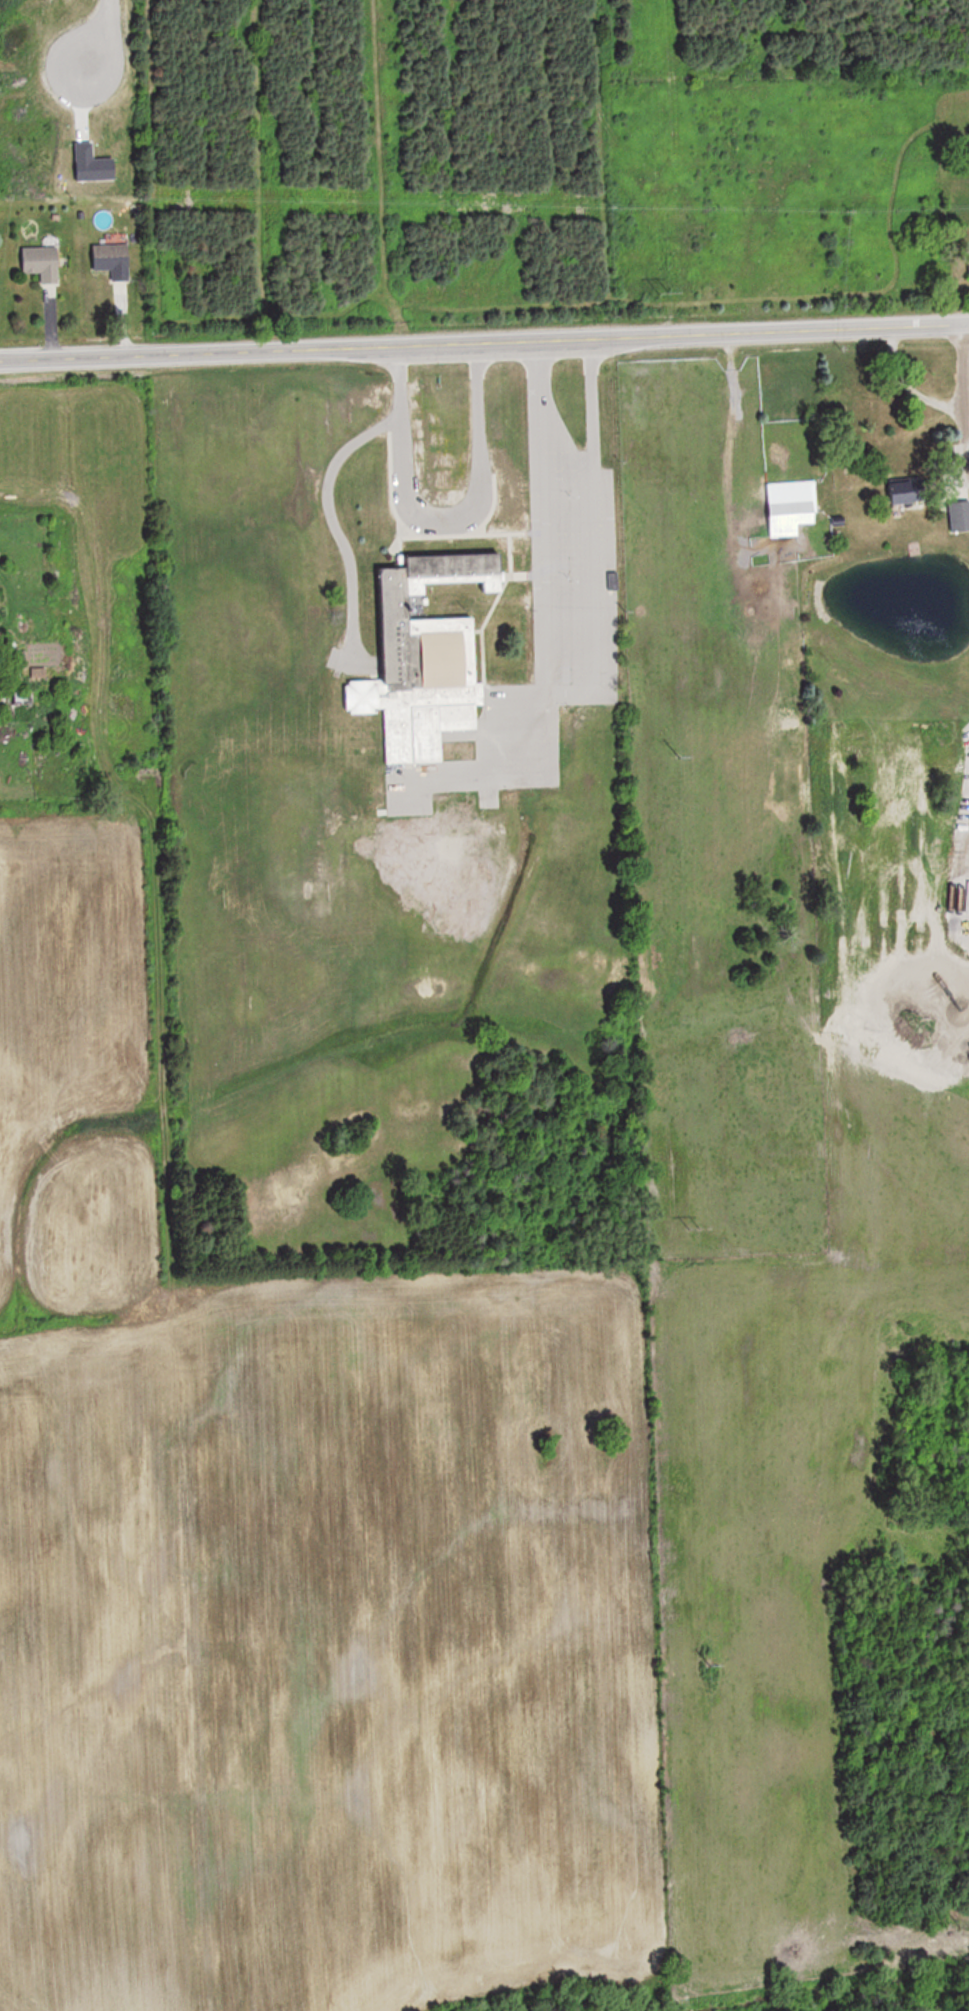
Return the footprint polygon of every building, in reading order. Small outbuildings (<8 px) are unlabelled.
[(113,280),(132,280),(132,244),(94,244),(94,270),(113,270),(113,280)] [(42,284),(61,284),(61,247),(23,247),(23,273),(42,273),(42,284)] [(928,503),(928,480),(895,480),(895,503),(928,503)] [(819,523),(818,481),(771,482),(772,537),(802,536),(802,524),(819,523)] [(952,532),(968,530),(968,500),(949,502),(952,532)] [(481,618),(414,619),(414,608),(427,608),(427,584),(482,583),(482,592),(506,591),(506,554),(400,556),(400,568),(379,568),(381,680),(348,681),(349,714),(386,713),(387,764),(445,763),(444,731),(480,731),(479,706),(483,706),(481,618)] [(619,588),(619,572),(609,572),(609,588),(619,588)]
